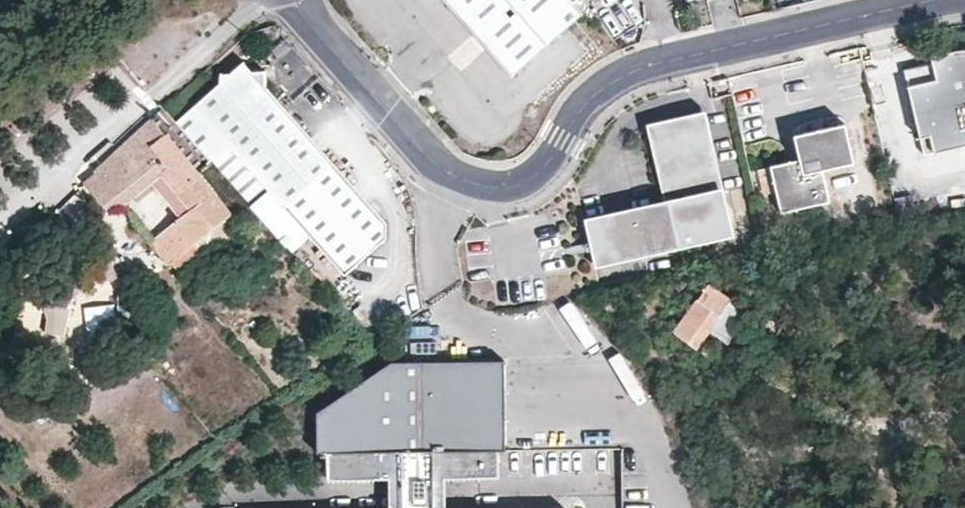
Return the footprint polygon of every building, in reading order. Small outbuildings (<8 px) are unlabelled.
[(502,73),(571,11),(560,0),(437,0),(502,73)] [(958,52),(932,58),(933,65),(905,71),(925,157),(964,148),(964,52),(958,52)] [(220,88),(175,128),(254,217),(273,200),(278,205),(302,231),(349,188),(265,93),(263,77),(251,77),(242,68),(229,80),(220,79),(220,88)] [(706,110),(648,123),(666,200),(678,250),(735,236),(706,110)] [(239,232),(152,122),(93,176),(95,178),(85,187),(105,212),(123,211),(150,189),(158,182),(187,217),(179,224),(151,247),(168,269),(172,267),(182,279),(239,232)] [(855,165),(846,126),(795,138),(800,162),(771,168),(782,215),(831,204),(823,172),(855,165)] [(150,189),(179,224),(187,217),(158,182),(150,189)] [(382,226),(349,188),(302,231),(310,240),(311,241),(342,276),(383,241),(382,226)] [(678,250),(666,200),(586,218),(598,270),(678,250)] [(302,231),(278,205),(260,221),(283,247),(302,231)] [(310,240),(302,231),(283,247),(291,256),(310,240)] [(710,332),(730,303),(708,288),(675,332),(702,355),(712,349),(705,340),(710,332)] [(115,304),(85,304),(85,327),(114,327),(115,304)] [(448,488),(449,477),(501,476),(503,358),(392,360),(315,412),(314,450),(331,449),(331,477),(394,478),(394,488),(393,507),(447,507),(448,488)]
